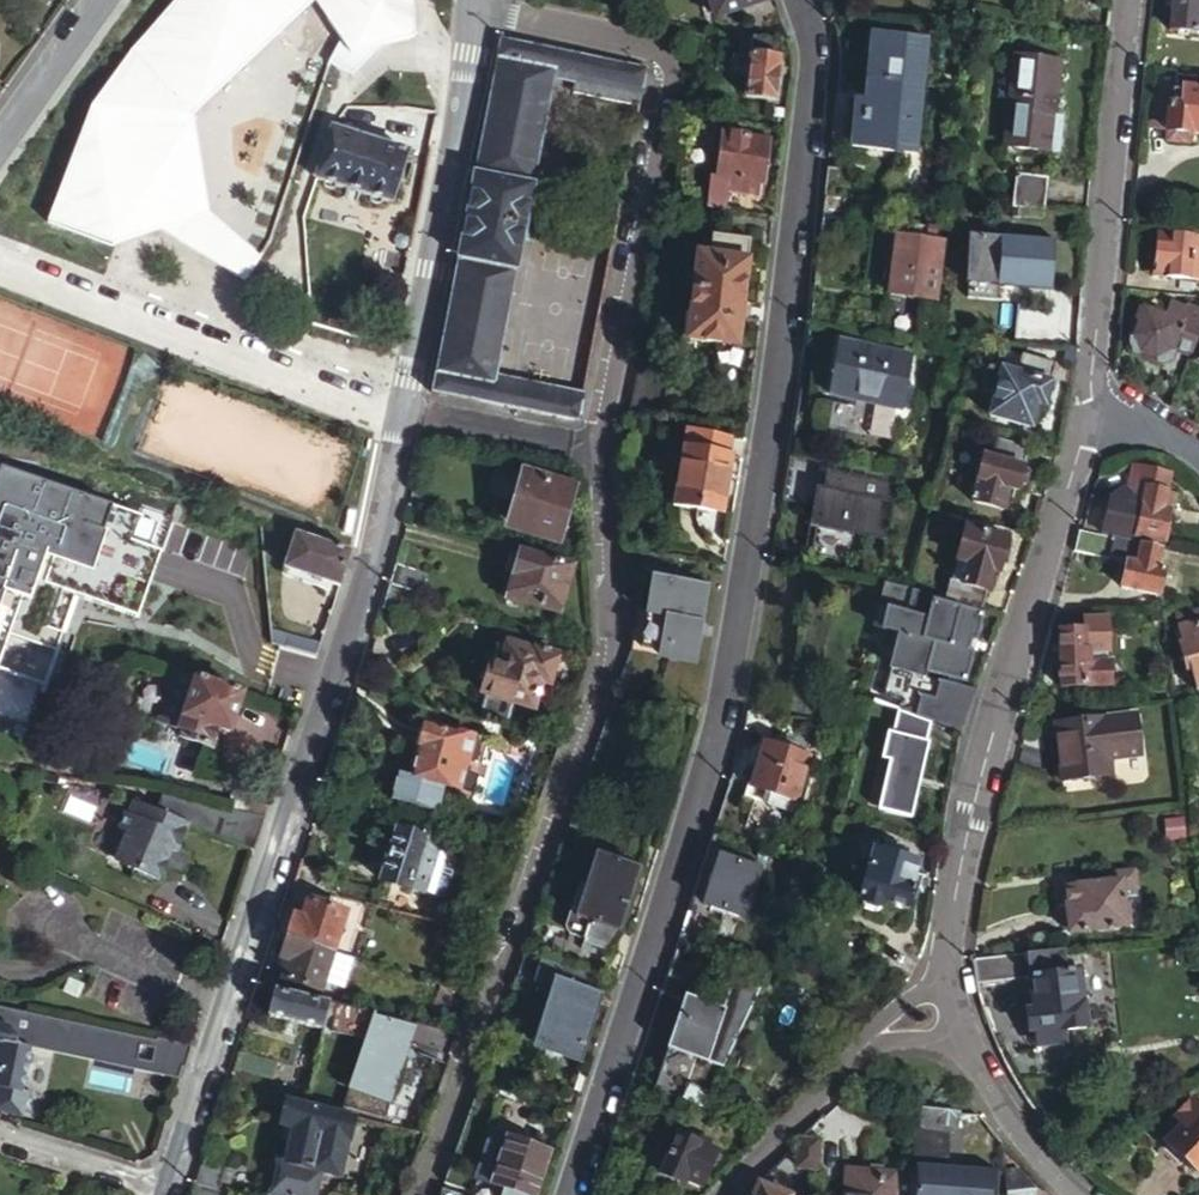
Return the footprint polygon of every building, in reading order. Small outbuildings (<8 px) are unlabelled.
[(262,257),(209,217),(192,116),(314,2),(345,40),(326,64),(340,71),(354,77),(363,66),(376,49),(415,38),(413,0),(174,0),(127,53),(91,105),(89,109),(46,224),(111,250),(159,235),(243,285),(262,257)] [(718,16),(763,1),(763,0),(713,0),(718,16)] [(1171,31),(1198,35),(1198,0),(1174,0),(1171,31)] [(917,148),(931,41),(877,34),(862,141),(917,148)] [(778,40),(751,35),(741,97),(769,102),(778,40)] [(430,395),(575,424),(646,67),(504,40),(430,395)] [(1057,101),(1061,45),(1016,41),(1006,155),(1061,160),(1066,102),(1057,101)] [(1174,76),(1172,98),(1153,96),(1150,129),(1169,131),(1168,138),(1186,140),(1187,132),(1198,133),(1198,78),(1174,76)] [(337,111),(314,173),(391,196),(411,136),(337,111)] [(727,131),(720,130),(712,177),(727,180),(725,190),(757,195),(758,185),(763,185),(770,137),(739,132),(740,127),(728,125),(727,131)] [(1011,211),(1045,213),(1048,184),(1014,181),(1011,211)] [(1011,239),(1029,241),(1030,219),(1014,218),(1011,239)] [(748,238),(710,233),(708,257),(690,254),(679,339),(735,346),(748,238)] [(1157,234),(1152,274),(1198,279),(1198,237),(1157,234)] [(1050,243),(1029,241),(1011,239),(998,238),(994,285),(1045,289),(1050,243)] [(933,324),(938,265),(911,262),(911,247),(894,245),(888,319),(933,324)] [(1198,353),(1198,313),(1194,311),(1190,317),(1175,308),(1170,318),(1147,307),(1130,339),(1133,349),(1162,365),(1175,362),(1180,352),(1195,361),(1198,353)] [(900,404),(908,357),(837,345),(830,393),(900,404)] [(1046,406),(1057,364),(1022,354),(1017,374),(1002,370),(990,416),(1031,427),(1037,404),(1046,406)] [(731,436),(687,428),(683,448),(728,456),(731,436)] [(1020,469),(1025,450),(993,442),(988,459),(980,457),(969,500),(1000,508),(1005,488),(1016,491),(1022,488),(1025,476),(1020,469)] [(728,456),(683,448),(674,506),(722,513),(731,457),(728,456)] [(1102,529),(1121,533),(1160,542),(1172,493),(1163,491),(1167,476),(1137,468),(1132,487),(1128,487),(1111,492),(1102,529)] [(0,471),(0,719),(21,726),(33,688),(41,691),(72,601),(136,623),(172,517),(141,506),(137,517),(0,471)] [(576,487),(517,474),(501,536),(559,552),(576,487)] [(825,492),(815,490),(810,528),(889,538),(893,501),(896,483),(827,474),(825,492)] [(337,588),(349,551),(294,531),(280,566),(337,588)] [(1164,549),(1080,531),(1078,539),(1074,550),(1128,563),(1123,589),(1160,597),(1165,570),(1160,570),(1164,549)] [(947,600),(981,609),(992,572),(997,573),(1003,550),(963,539),(947,600)] [(570,567),(522,552),(520,557),(513,554),(507,573),(515,576),(506,600),(554,615),(570,567)] [(425,577),(392,566),(387,583),(420,594),(425,577)] [(709,584),(652,575),(646,609),(636,608),(630,646),(661,651),(660,657),(696,663),(709,584)] [(941,598),(888,585),(882,606),(889,608),(884,627),(907,633),(908,628),(927,634),(926,640),(911,636),(901,674),(908,676),(898,711),(899,712),(932,722),(962,731),(978,688),(962,684),(963,678),(967,679),(985,616),(939,604),(941,598)] [(1195,692),(1198,690),(1198,621),(1178,627),(1182,645),(1176,646),(1184,672),(1189,670),(1195,692)] [(1100,629),(1059,632),(1064,686),(1116,683),(1114,663),(1092,664),(1090,651),(1103,650),(1100,629)] [(484,697),(478,717),(504,723),(511,704),(532,710),(539,683),(544,684),(553,655),(529,648),(527,653),(501,645),(496,660),(489,658),(477,695),(484,697)] [(219,688),(173,672),(155,725),(181,733),(179,741),(209,751),(215,733),(227,736),(239,697),(218,691),(219,688)] [(785,719),(747,712),(744,732),(776,743),(785,719)] [(927,740),(932,722),(899,712),(892,734),(887,733),(879,759),(887,762),(894,764),(879,812),(906,820),(929,741),(927,740)] [(1104,718),(1109,758),(1140,754),(1136,715),(1104,718)] [(1104,718),(1057,722),(1064,779),(1111,773),(1109,758),(1104,718)] [(468,744),(420,731),(419,735),(414,734),(409,752),(414,753),(407,777),(391,773),(384,802),(431,814),(439,785),(454,789),(468,744)] [(795,805),(810,760),(768,745),(754,786),(769,792),(765,803),(795,813),(798,806),(795,805)] [(170,852),(172,847),(180,821),(172,819),(173,814),(169,813),(171,809),(151,803),(150,806),(145,804),(142,809),(124,802),(119,817),(115,817),(107,840),(111,842),(106,856),(113,857),(111,862),(124,867),(122,873),(155,883),(161,865),(166,850),(170,852)] [(263,820),(221,812),(217,832),(257,840),(263,820)] [(380,885),(416,896),(421,879),(428,881),(435,857),(437,850),(430,848),(431,842),(396,832),(380,885)] [(111,842),(107,840),(102,854),(106,856),(111,842)] [(181,850),(172,847),(170,852),(166,850),(161,865),(174,870),(181,850)] [(917,875),(920,864),(872,851),(858,900),(863,902),(862,906),(865,911),(874,913),(882,909),(884,903),(907,910),(913,888),(919,888),(923,878),(917,875)] [(640,868),(598,854),(576,917),(593,922),(587,939),(614,947),(640,868)] [(449,861),(435,857),(428,881),(421,879),(416,896),(436,902),(449,861)] [(704,908),(690,904),(684,924),(740,942),(763,872),(721,858),(704,908)] [(1114,884),(1066,888),(1072,933),(1127,927),(1127,921),(1134,920),(1132,904),(1125,905),(1124,892),(1137,891),(1135,872),(1113,874),(1114,884)] [(276,933),(339,949),(351,908),(307,896),(302,915),(283,910),(276,933)] [(327,990),(339,949),(276,933),(271,947),(269,955),(290,961),(284,978),(327,990)] [(1065,947),(977,958),(973,959),(979,983),(1029,976),(1037,1034),(1063,1030),(1089,1028),(1080,970),(1069,972),(1065,947)] [(551,970),(520,959),(510,987),(542,997),(551,970)] [(685,996),(652,1095),(678,1103),(680,1104),(689,1073),(717,1082),(764,985),(736,976),(726,1006),(686,993),(685,996)] [(80,987),(65,980),(58,995),(74,1002),(80,987)] [(561,983),(542,1038),(560,1044),(557,1053),(581,1061),(602,995),(561,983)] [(325,1033),(332,1005),(272,989),(265,1017),(325,1033)] [(332,1004),(316,1070),(350,1079),(367,1013),(332,1004)] [(0,1013),(0,1110),(22,1116),(29,1095),(25,1093),(30,1081),(39,1083),(43,1070),(35,1068),(40,1053),(23,1048),(26,1039),(32,1020),(0,1013)] [(416,1027),(374,1016),(345,1105),(387,1117),(416,1027)] [(181,1075),(191,1047),(32,1020),(26,1039),(181,1075)] [(1065,1042),(1063,1030),(1037,1034),(1038,1045),(1065,1042)] [(560,1044),(542,1038),(539,1048),(557,1053),(560,1044)] [(356,1118),(287,1100),(281,1127),(294,1130),(284,1164),(276,1162),(268,1194),(314,1194),(319,1178),(338,1183),(356,1118)] [(1187,1105),(1168,1123),(1175,1129),(1152,1153),(1169,1169),(1175,1163),(1194,1181),(1198,1176),(1198,1117),(1187,1105)] [(954,1113),(922,1106),(919,1125),(945,1130),(950,1132),(954,1113)] [(945,1130),(919,1125),(915,1135),(910,1194),(995,1194),(997,1173),(944,1169),(945,1130)] [(509,1137),(493,1185),(525,1194),(538,1194),(553,1152),(509,1137)] [(817,1139),(801,1137),(798,1165),(815,1166),(817,1139)] [(683,1172),(701,1177),(710,1151),(701,1148),(703,1142),(691,1138),(689,1144),(672,1139),(661,1178),(679,1184),(683,1172)] [(225,1194),(228,1194),(234,1171),(202,1163),(194,1187),(225,1194)] [(897,1169),(846,1164),(843,1194),(894,1194),(897,1169)] [(697,1190),(701,1177),(683,1172),(679,1184),(697,1190)] [(1004,1174),(1004,1194),(1029,1194),(1018,1174),(1004,1174)] [(756,1186),(753,1194),(778,1194),(756,1186)]
